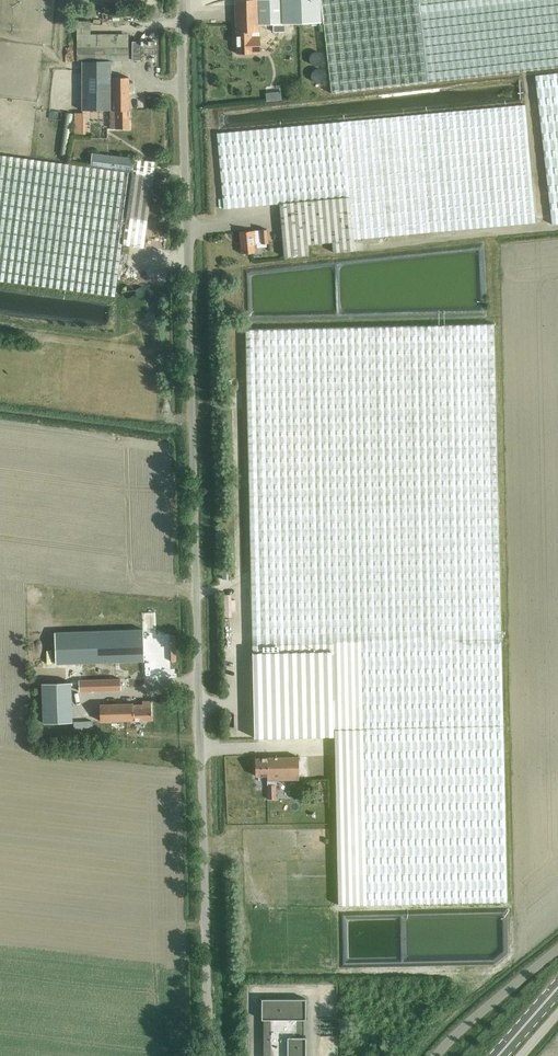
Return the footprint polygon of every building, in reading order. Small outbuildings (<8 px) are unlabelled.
[(237,53),(259,52),(259,24),(322,22),(320,0),(235,0),(237,53)] [(322,22),(330,93),(429,82),(557,67),(557,0),(320,0),(322,22)] [(132,41),(132,60),(155,60),(155,41),(132,41)] [(128,47),(76,48),(76,61),(128,60),(128,47)] [(550,224),(557,223),(557,72),(533,74),(550,224)] [(110,129),(129,128),(128,78),(81,79),(82,111),(115,110),(115,120),(109,120),(110,129)] [(430,232),(535,223),(525,105),(421,115),(216,133),(222,209),(277,204),(282,257),(303,255),(302,245),(330,243),(330,253),(352,251),(351,239),(430,232)] [(88,166),(0,155),(0,281),(115,296),(122,244),(143,247),(155,161),(90,152),(88,166)] [(239,232),(241,253),(255,252),(254,244),(257,244),(257,243),(268,243),(267,229),(256,230),(256,231),(239,232)] [(306,247),(307,254),(323,252),(322,245),(306,247)] [(135,292),(136,289),(135,287),(134,284),(132,283),(129,282),(126,282),(124,284),(122,286),(122,289),(122,292),(123,294),(125,296),(128,296),(131,296),(134,294),(135,292)] [(153,293),(153,291),(153,288),(151,285),(148,284),(145,283),(142,284),(141,286),(139,288),(138,291),(139,293),(140,296),(143,298),(146,298),(149,298),(151,296),(153,293)] [(438,325),(245,329),(246,339),(247,415),(247,416),(249,506),(248,506),(252,643),(252,653),(334,651),(336,735),(336,756),(337,819),(339,905),(507,902),(504,755),(504,753),(494,323),(438,325)] [(54,632),(55,663),(144,660),(143,629),(54,632)] [(334,651),(252,653),(252,678),(254,737),(319,736),(336,735),(334,651)] [(79,680),(79,691),(121,689),(120,678),(79,680)] [(41,683),(43,723),(72,722),(71,682),(41,683)] [(98,721),(151,719),(151,701),(141,702),(141,705),(132,705),(132,703),(98,704),(98,721)] [(272,781),(320,780),(319,756),(255,758),(255,778),(267,778),(267,800),(276,800),(276,786),(273,786),(272,781)] [(262,998),(262,1019),(263,1019),(263,1055),(306,1055),(306,1036),(304,1036),(304,1019),(306,1019),(306,999),(262,998)]
